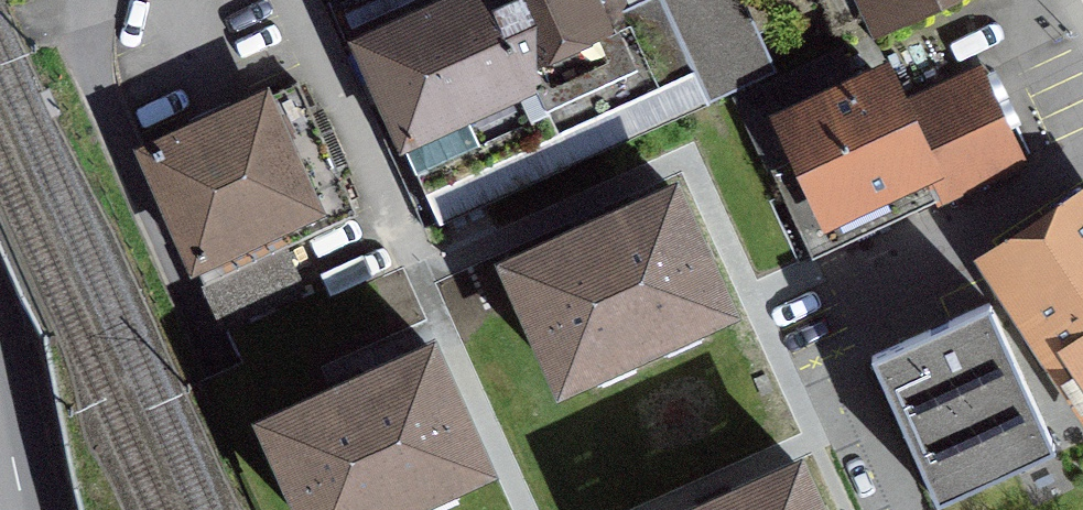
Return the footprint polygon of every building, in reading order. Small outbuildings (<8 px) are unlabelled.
[(567,165),(491,0),(450,0),(357,42),(440,223),(567,165)] [(567,165),(709,101),(662,0),(642,0),(622,9),(618,0),(491,0),(567,165)] [(709,101),(765,75),(730,0),(662,0),(709,101)] [(891,9),(911,0),(887,0),(891,9)] [(742,101),(811,252),(936,195),(938,200),(1016,164),(975,75),(896,112),(881,79),(857,90),(841,55),(742,101)] [(355,216),(297,88),(148,155),(223,322),(300,288),(283,249),(355,216)] [(726,305),(673,191),(511,265),(565,380),(726,305)] [(1082,208),(1004,261),(1033,304),(1012,318),(1046,369),(1067,355),(1082,379),(1082,209),(1082,208)] [(991,303),(871,357),(937,501),(1056,447),(991,303)] [(430,350),(269,422),(309,509),(378,509),(481,464),(430,350)] [(793,465),(696,509),(814,509),(793,465)]
